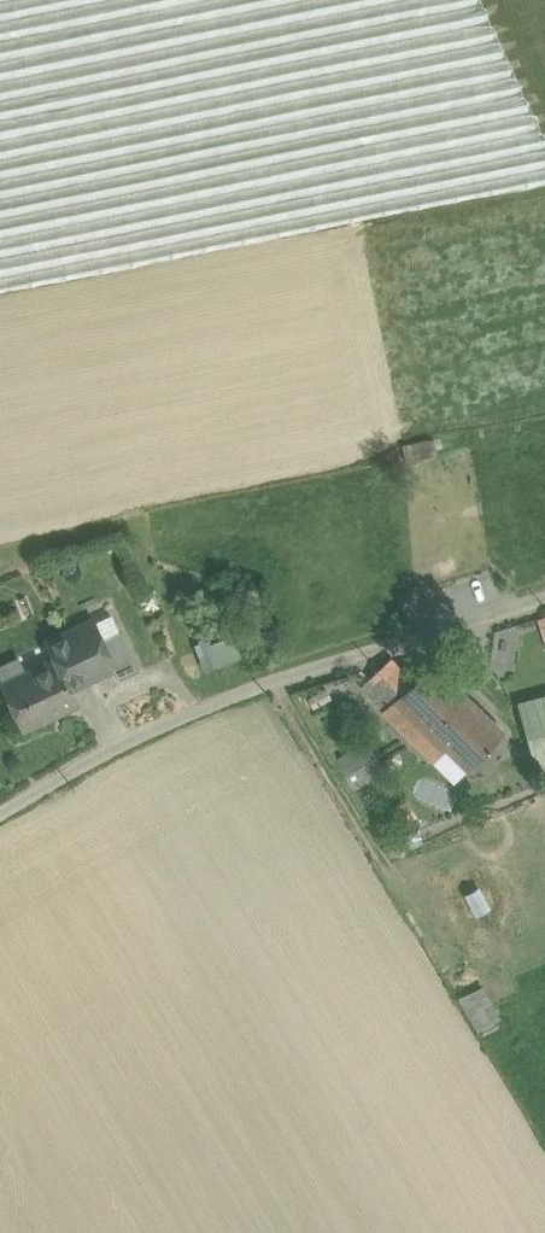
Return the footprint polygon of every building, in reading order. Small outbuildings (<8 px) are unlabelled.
[(94,621),(49,643),(57,661),(59,661),(70,685),(113,665),(119,680),(139,670),(120,630),(102,639),(94,621)] [(232,632),(196,640),(202,666),(238,657),(232,632)] [(57,661),(3,687),(22,726),(77,700),(70,685),(59,661),(57,661)] [(501,731),(433,665),(407,691),(393,705),(397,708),(421,732),(428,726),(441,739),(468,765),(501,731)] [(407,691),(385,666),(363,685),(387,711),(393,705),(407,691)] [(421,732),(397,708),(389,716),(427,753),(441,739),(428,726),(421,732)] [(529,736),(539,768),(544,766),(544,732),(529,736)] [(372,776),(355,749),(337,760),(354,787),(372,776)] [(482,983),(458,995),(475,1029),(500,1017),(482,983)]
